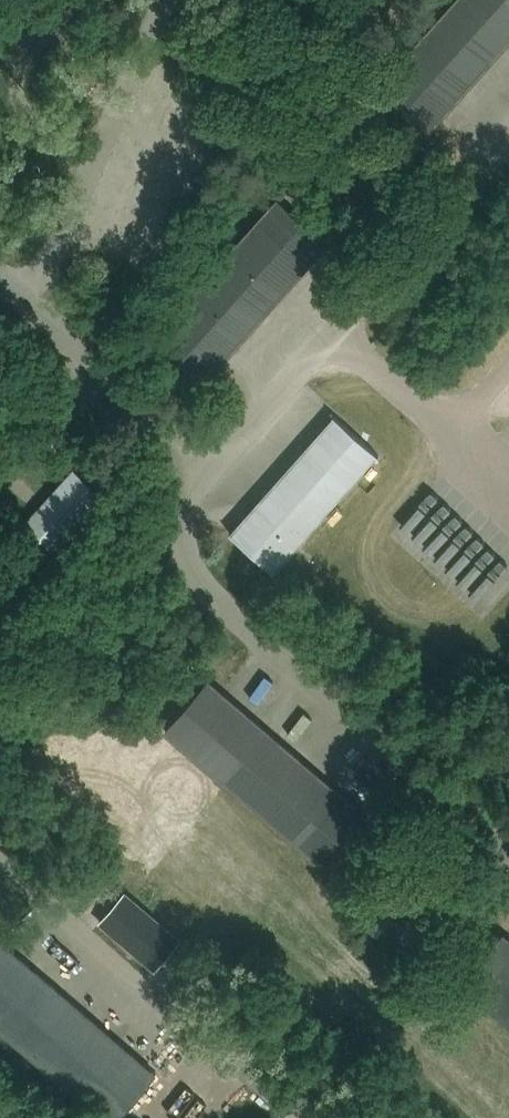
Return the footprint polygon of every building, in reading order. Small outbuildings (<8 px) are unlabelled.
[(508,41),(508,0),(457,0),(381,85),(430,129),(440,117),(508,41)] [(218,364),(319,254),(328,244),(279,199),(160,332),(209,373),(218,364)] [(231,531),(231,532),(233,534),(236,537),(276,572),(277,571),(275,569),(377,454),(379,455),(380,454),(335,414),(334,415),(336,417),(334,419),(323,431),(319,436),(309,448),(291,467),(278,482),(262,500),(248,516),(233,533),(231,531)] [(46,540),(50,543),(55,548),(103,494),(101,492),(98,490),(94,486),(84,477),(80,474),(75,469),(46,501),(37,511),(26,522),(32,527),(36,531),(46,540)] [(494,605),(506,592),(496,583),(508,568),(508,519),(486,500),(487,500),(466,482),(447,506),(433,494),(404,529),(494,605)] [(359,809),(222,691),(210,680),(187,707),(184,704),(180,709),(183,712),(167,730),(222,777),(330,869),(372,820),(359,809)] [(181,939),(126,892),(101,921),(156,968),(181,939)] [(505,934),(462,983),(508,1024),(508,937),(505,934)] [(107,1117),(117,1117),(156,1073),(6,945),(0,939),(0,1026),(107,1117)]
